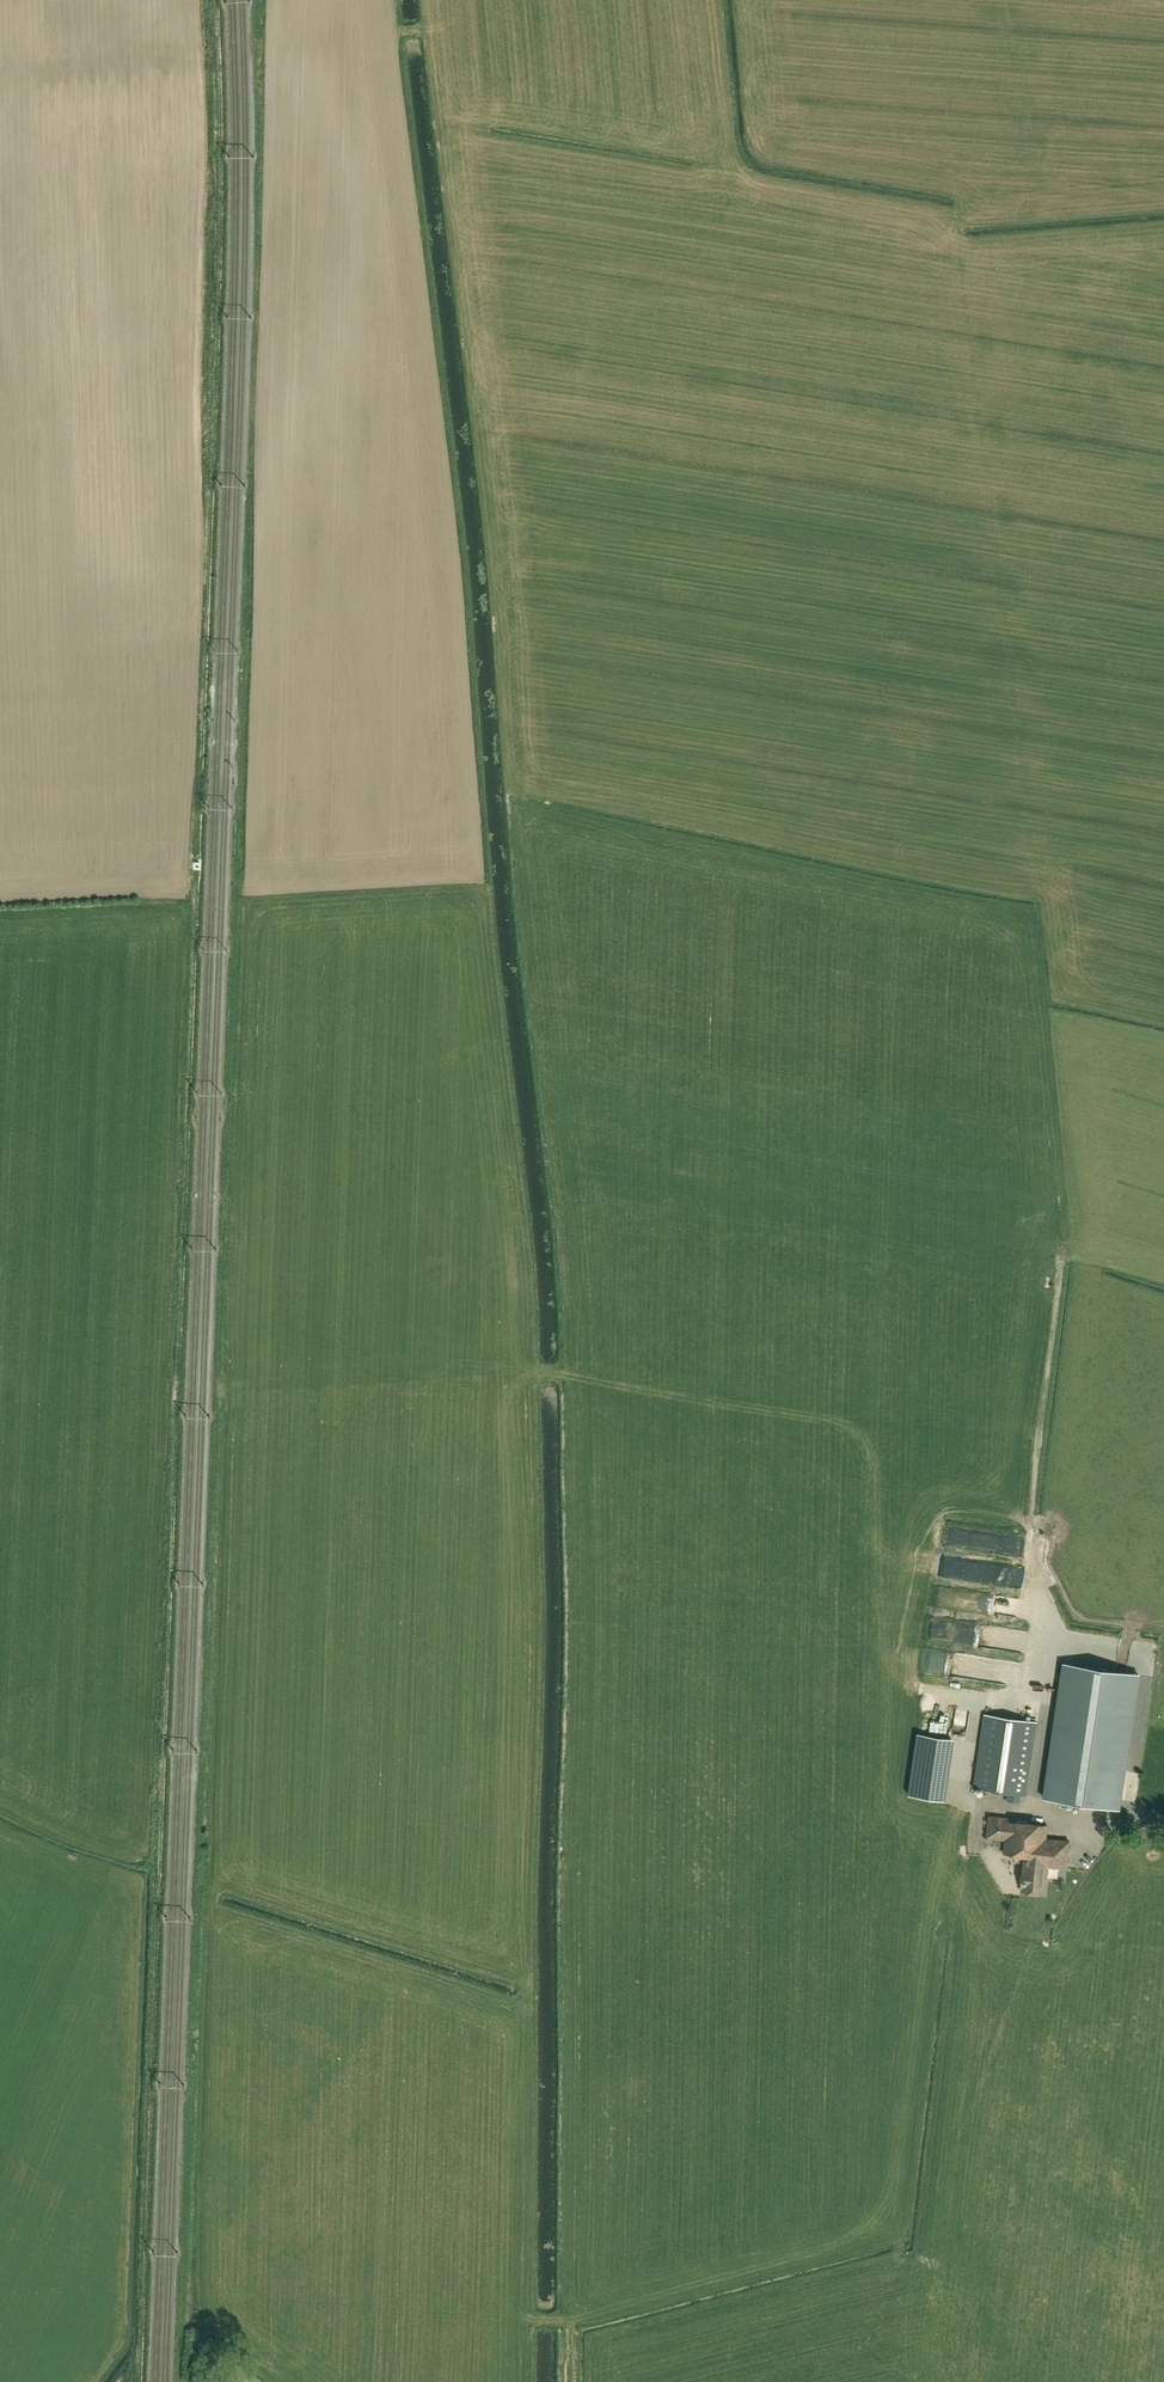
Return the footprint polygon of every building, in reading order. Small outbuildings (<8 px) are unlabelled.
[(1012,1568),(996,1567),(995,1581),(1011,1582),(1012,1568)] [(991,1589),(990,1646),(1003,1647),(1004,1589),(991,1589)] [(1063,1662),(1044,1798),(1117,1808),(1137,1673),(1063,1662)] [(974,1788),(1008,1793),(1007,1801),(1020,1803),(1021,1795),(1026,1796),(1037,1722),(985,1714),(974,1788)] [(955,1738),(917,1733),(908,1794),(946,1799),(955,1738)] [(1067,1867),(1069,1841),(1046,1838),(1047,1825),(1008,1821),(1008,1818),(989,1816),(987,1838),(1006,1840),(1005,1854),(1026,1856),(1025,1867),(1024,1867),(1022,1888),(1023,1888),(1023,1892),(1045,1894),(1048,1866),(1067,1867)] [(1121,1850),(1112,1861),(1116,1864),(1125,1853),(1121,1850)]
